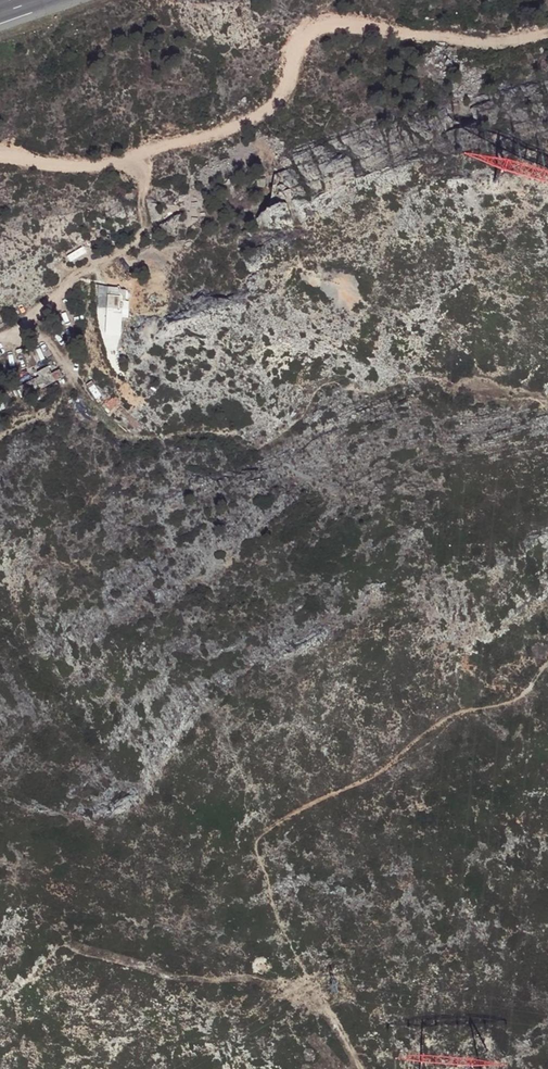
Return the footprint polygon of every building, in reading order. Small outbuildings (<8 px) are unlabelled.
[(97,306),(105,301),(103,299),(100,300),(92,283),(77,291),(88,310),(96,305),(97,306)] [(61,377),(57,369),(49,374),(46,367),(35,373),(38,377),(17,388),(23,398),(25,397),(27,402),(35,399),(32,393),(43,387),(54,382),(61,377)]
